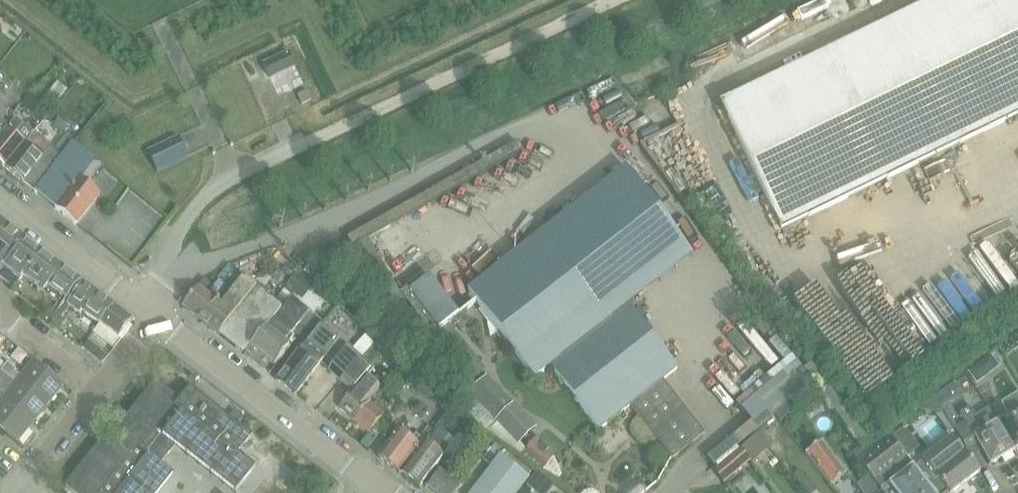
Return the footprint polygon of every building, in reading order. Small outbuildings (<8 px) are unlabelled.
[(717,106),(782,236),(1017,119),(1017,0),(930,0),(717,106)] [(289,53),(264,66),(270,79),(295,66),(289,53)] [(58,82),(48,95),(58,103),(68,90),(58,82)] [(307,91),(298,96),(302,105),(312,100),(307,91)] [(30,97),(23,105),(33,114),(41,106),(30,97)] [(26,143),(16,135),(24,126),(16,119),(0,139),(0,165),(6,170),(26,143)] [(58,119),(54,124),(64,132),(69,127),(58,119)] [(34,191),(62,156),(55,150),(34,134),(26,143),(6,170),(23,184),(24,183),(34,191)] [(65,138),(55,150),(62,156),(63,157),(73,145),(65,138)] [(148,152),(157,172),(189,158),(179,138),(148,152)] [(99,195),(89,187),(103,169),(73,145),(63,157),(62,156),(34,191),(35,192),(34,193),(75,225),(99,195)] [(468,292),(477,302),(535,380),(550,368),(598,432),(630,407),(672,460),(705,435),(663,381),(678,370),(630,306),(692,257),(626,169),(468,292)] [(3,221),(0,224),(0,265),(2,267),(0,269),(0,273),(2,270),(27,240),(3,221)] [(69,297),(81,281),(27,240),(2,270),(17,282),(23,275),(38,287),(37,289),(62,307),(69,297)] [(0,273),(0,278),(12,288),(17,282),(2,270),(0,273)] [(247,352),(251,347),(292,297),(295,294),(303,300),(315,285),(299,272),(285,291),(275,303),(260,291),(244,278),(232,294),(219,283),(215,288),(205,280),(183,307),(237,350),(240,347),(247,352)] [(459,316),(429,277),(410,292),(439,332),(459,316)] [(101,324),(114,306),(84,284),(72,300),(67,305),(70,307),(79,313),(82,310),(101,324)] [(275,367),(288,351),(291,347),(285,342),(310,311),(292,297),(251,347),(275,367)] [(66,304),(53,320),(62,327),(66,321),(65,314),(70,307),(67,305),(66,304)] [(132,319),(114,306),(101,324),(103,325),(119,337),(132,319)] [(321,325),(277,381),(296,396),(339,339),(321,325)] [(755,414),(806,366),(778,337),(728,385),(755,414)] [(342,381),(344,378),(361,359),(362,360),(370,350),(365,345),(360,351),(354,346),(350,350),(348,348),(329,370),(342,381)] [(99,349),(93,357),(94,357),(103,365),(109,357),(99,349)] [(361,359),(344,378),(353,385),(369,365),(362,360),(361,359)] [(8,363),(1,372),(16,383),(18,380),(49,404),(64,385),(34,361),(21,377),(14,372),(16,370),(8,363)] [(354,420),(380,389),(384,385),(377,379),(373,383),(367,378),(374,370),(369,365),(353,385),(354,387),(361,379),(363,382),(353,393),(340,409),(354,420)] [(979,365),(969,373),(978,385),(984,380),(984,372),(979,365)] [(486,376),(458,403),(486,433),(498,422),(519,444),(536,428),(486,376)] [(1,402),(3,399),(34,423),(49,404),(18,380),(16,383),(6,396),(0,391),(0,401),(1,402)] [(115,446),(105,438),(65,487),(73,492),(159,492),(174,474),(161,464),(175,446),(234,492),(237,492),(256,470),(238,455),(253,437),(191,387),(180,400),(156,381),(117,430),(125,436),(117,447),(115,446)] [(727,386),(719,393),(739,416),(747,409),(727,386)] [(380,389),(354,420),(369,434),(382,418),(392,407),(382,399),(380,389)] [(998,424),(1015,451),(1017,449),(1017,395),(1002,405),(1009,417),(998,423),(998,424)] [(19,442),(34,423),(3,399),(1,402),(0,403),(0,428),(19,442)] [(813,420),(831,431),(839,417),(822,406),(813,420)] [(978,444),(981,448),(991,465),(1015,451),(998,424),(984,432),(975,416),(954,429),(967,451),(978,444)] [(399,475),(424,443),(403,427),(391,442),(378,458),(399,475)] [(440,427),(431,438),(441,446),(444,441),(449,435),(440,427)] [(739,449),(750,463),(751,462),(752,464),(770,450),(758,434),(739,449)] [(868,479),(879,492),(933,492),(913,467),(891,438),(858,466),(868,479)] [(933,492),(954,492),(980,473),(960,446),(953,439),(934,454),(932,452),(913,467),(933,492)] [(418,489),(422,484),(431,473),(443,458),(424,443),(399,475),(418,489)] [(821,443),(805,456),(831,488),(846,476),(821,443)] [(495,446),(483,462),(492,469),(500,458),(504,453),(495,446)] [(713,470),(724,484),(750,463),(739,449),(713,470)] [(529,480),(500,458),(492,469),(473,492),(519,492),(529,480)] [(427,488),(434,492),(457,492),(461,488),(457,485),(464,476),(450,462),(439,472),(427,488)] [(868,479),(857,487),(862,492),(879,492),(868,479)]
